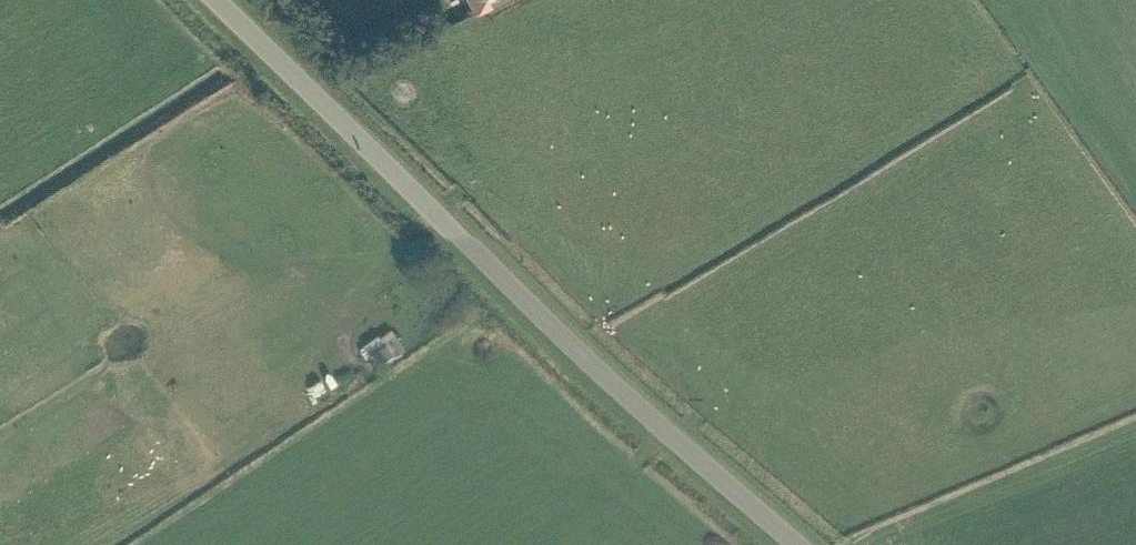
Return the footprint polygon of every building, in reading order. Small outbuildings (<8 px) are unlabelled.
[(476,10),(495,0),(472,0),(476,10)]
